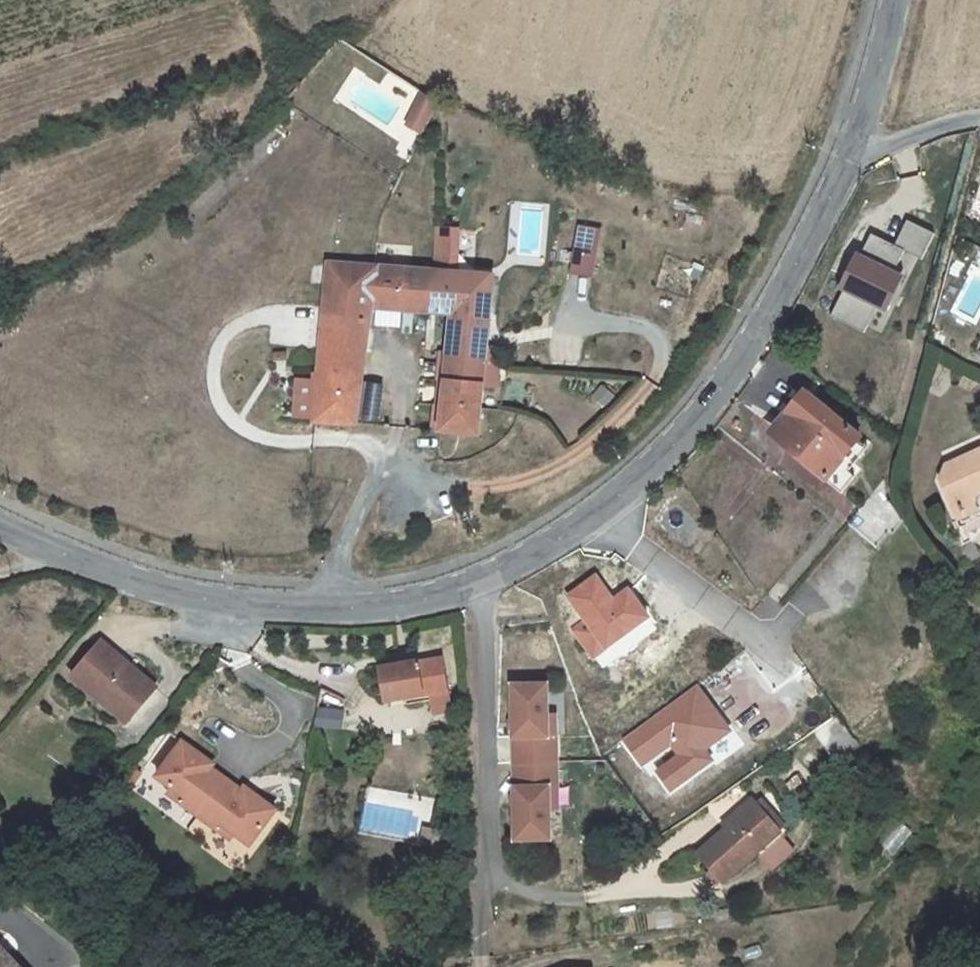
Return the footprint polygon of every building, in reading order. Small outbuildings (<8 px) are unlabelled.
[(436,103),(422,96),(408,125),(421,132),(436,103)] [(865,333),(877,310),(885,314),(904,277),(897,274),(908,252),(923,260),(936,236),(909,222),(897,247),(872,234),(830,316),(865,333)] [(569,274),(596,277),(601,228),(575,225),(569,274)] [(434,226),(434,266),(451,266),(451,226),(434,226)] [(314,421),(356,425),(367,307),(373,308),(371,323),(396,326),(398,311),(428,314),(432,273),(328,264),(318,372),(317,382),(314,421)] [(485,349),(490,278),(432,273),(428,314),(428,320),(435,320),(436,314),(450,315),(440,431),(478,434),(482,385),(485,349)] [(482,385),(496,386),(499,350),(485,349),(482,385)] [(297,381),(295,419),(314,421),(317,382),(297,381)] [(789,419),(774,440),(829,480),(847,456),(856,462),(867,447),(858,440),(859,439),(797,393),(782,414),(789,419)] [(963,528),(979,520),(979,452),(949,466),(943,484),(958,518),(963,528)] [(829,480),(845,492),(858,475),(850,470),(856,462),(847,456),(829,480)] [(876,545),(899,516),(885,496),(884,480),(848,522),(876,545)] [(153,687),(102,643),(74,677),(125,721),(153,687)] [(442,659),(382,669),(387,700),(430,693),(433,713),(450,709),(442,659)] [(547,685),(513,686),(515,763),(557,762),(556,737),(548,737),(547,716),(547,685)] [(829,753),(852,737),(837,714),(813,730),(829,753)] [(556,715),(547,716),(548,737),(556,737),(556,715)] [(179,740),(153,774),(168,785),(183,796),(179,802),(195,814),(222,777),(207,766),(210,763),(179,740)] [(557,762),(515,763),(516,840),(550,839),(549,810),(549,788),(557,787),(557,762)] [(238,789),(222,777),(195,814),(212,827),(217,821),(231,832),(246,843),(272,808),(241,786),(238,789)] [(183,796),(168,785),(164,791),(179,802),(183,796)] [(557,787),(549,788),(549,810),(558,809),(557,787)] [(724,882),(780,833),(754,804),(698,853),(724,882)] [(231,832),(217,821),(212,827),(227,837),(231,832)] [(0,949),(0,966),(16,966),(0,949)]
